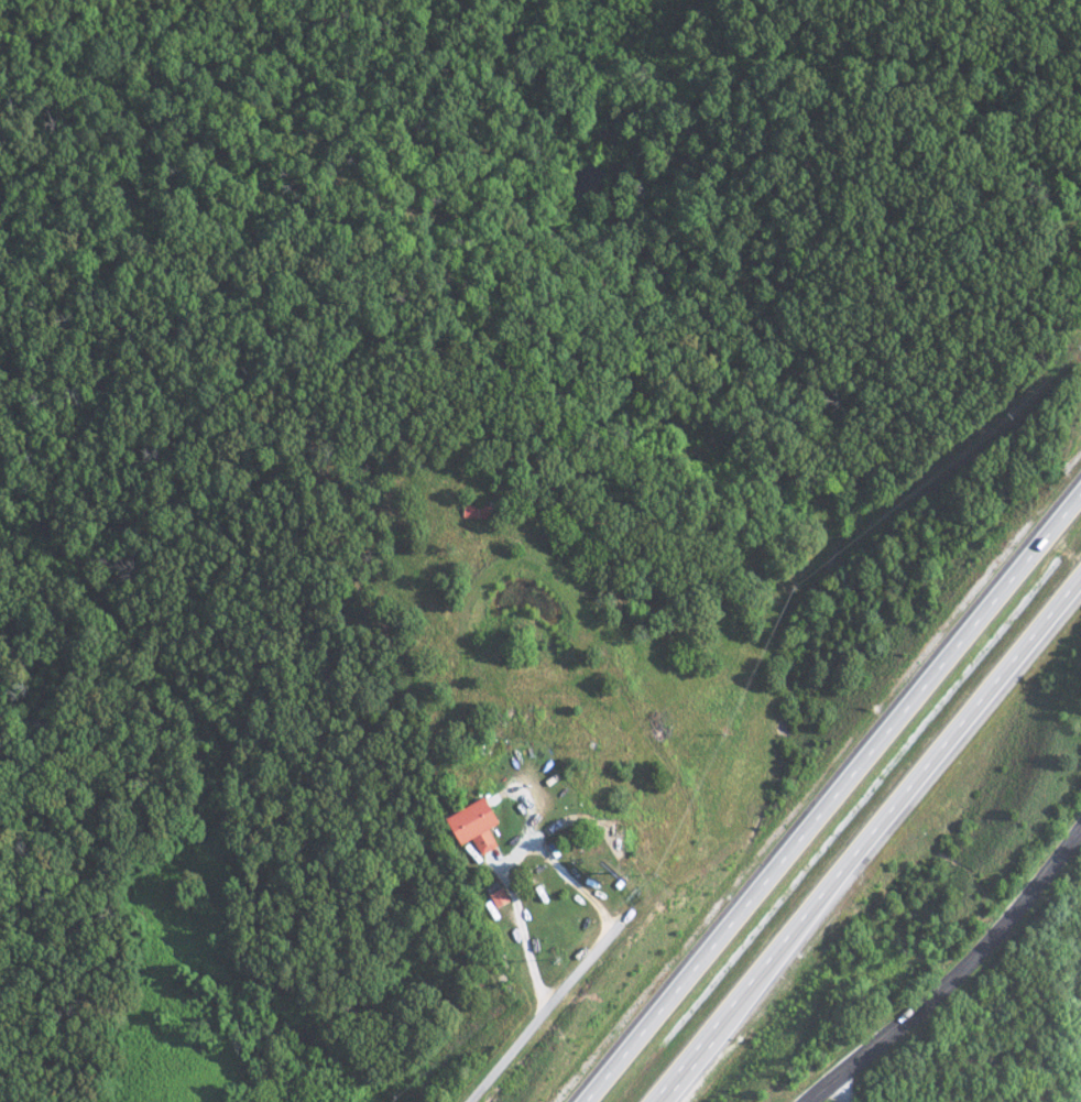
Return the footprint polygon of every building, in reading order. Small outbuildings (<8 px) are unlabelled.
[(439,817),(452,846),(469,838),(477,855),(494,847),(485,827),(490,825),(478,799),(439,817)] [(486,894),(493,907),(507,899),(499,886),(486,894)]
